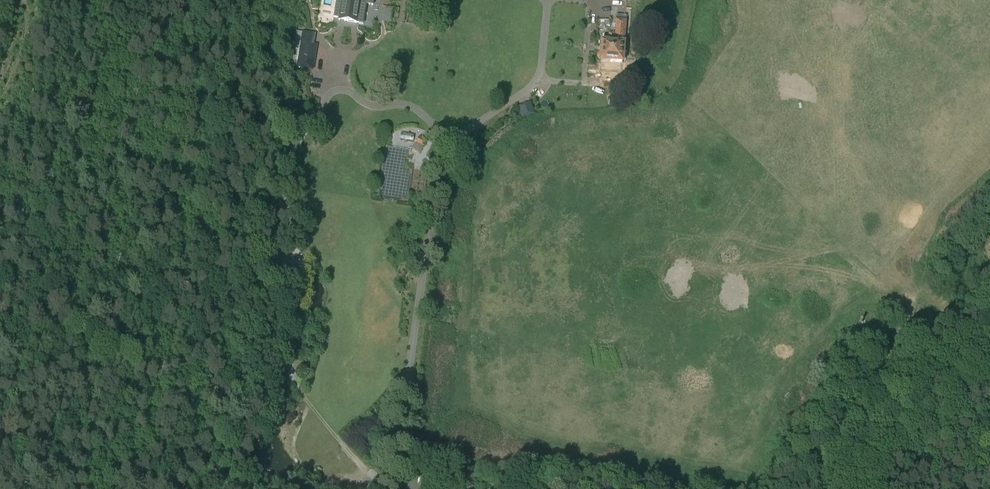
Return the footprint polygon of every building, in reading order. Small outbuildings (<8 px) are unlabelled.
[(339,17),(338,19),(363,23),(366,4),(372,5),(373,0),(342,0),(339,17)] [(601,41),(601,52),(599,52),(597,54),(597,56),(599,58),(600,58),(600,60),(610,61),(609,66),(621,67),(622,61),(623,50),(624,29),(625,20),(616,19),(615,29),(616,29),(615,33),(609,33),(608,37),(607,39),(603,39),(603,41),(601,41)] [(297,65),(296,66),(313,69),(317,46),(314,45),(309,44),(311,33),(303,32),(297,65)] [(623,80),(634,81),(635,73),(624,72),(623,80)] [(533,101),(519,105),(522,117),(536,114),(533,101)] [(415,147),(424,153),(430,142),(421,137),(415,147)] [(878,320),(873,330),(878,333),(883,323),(878,320)]
